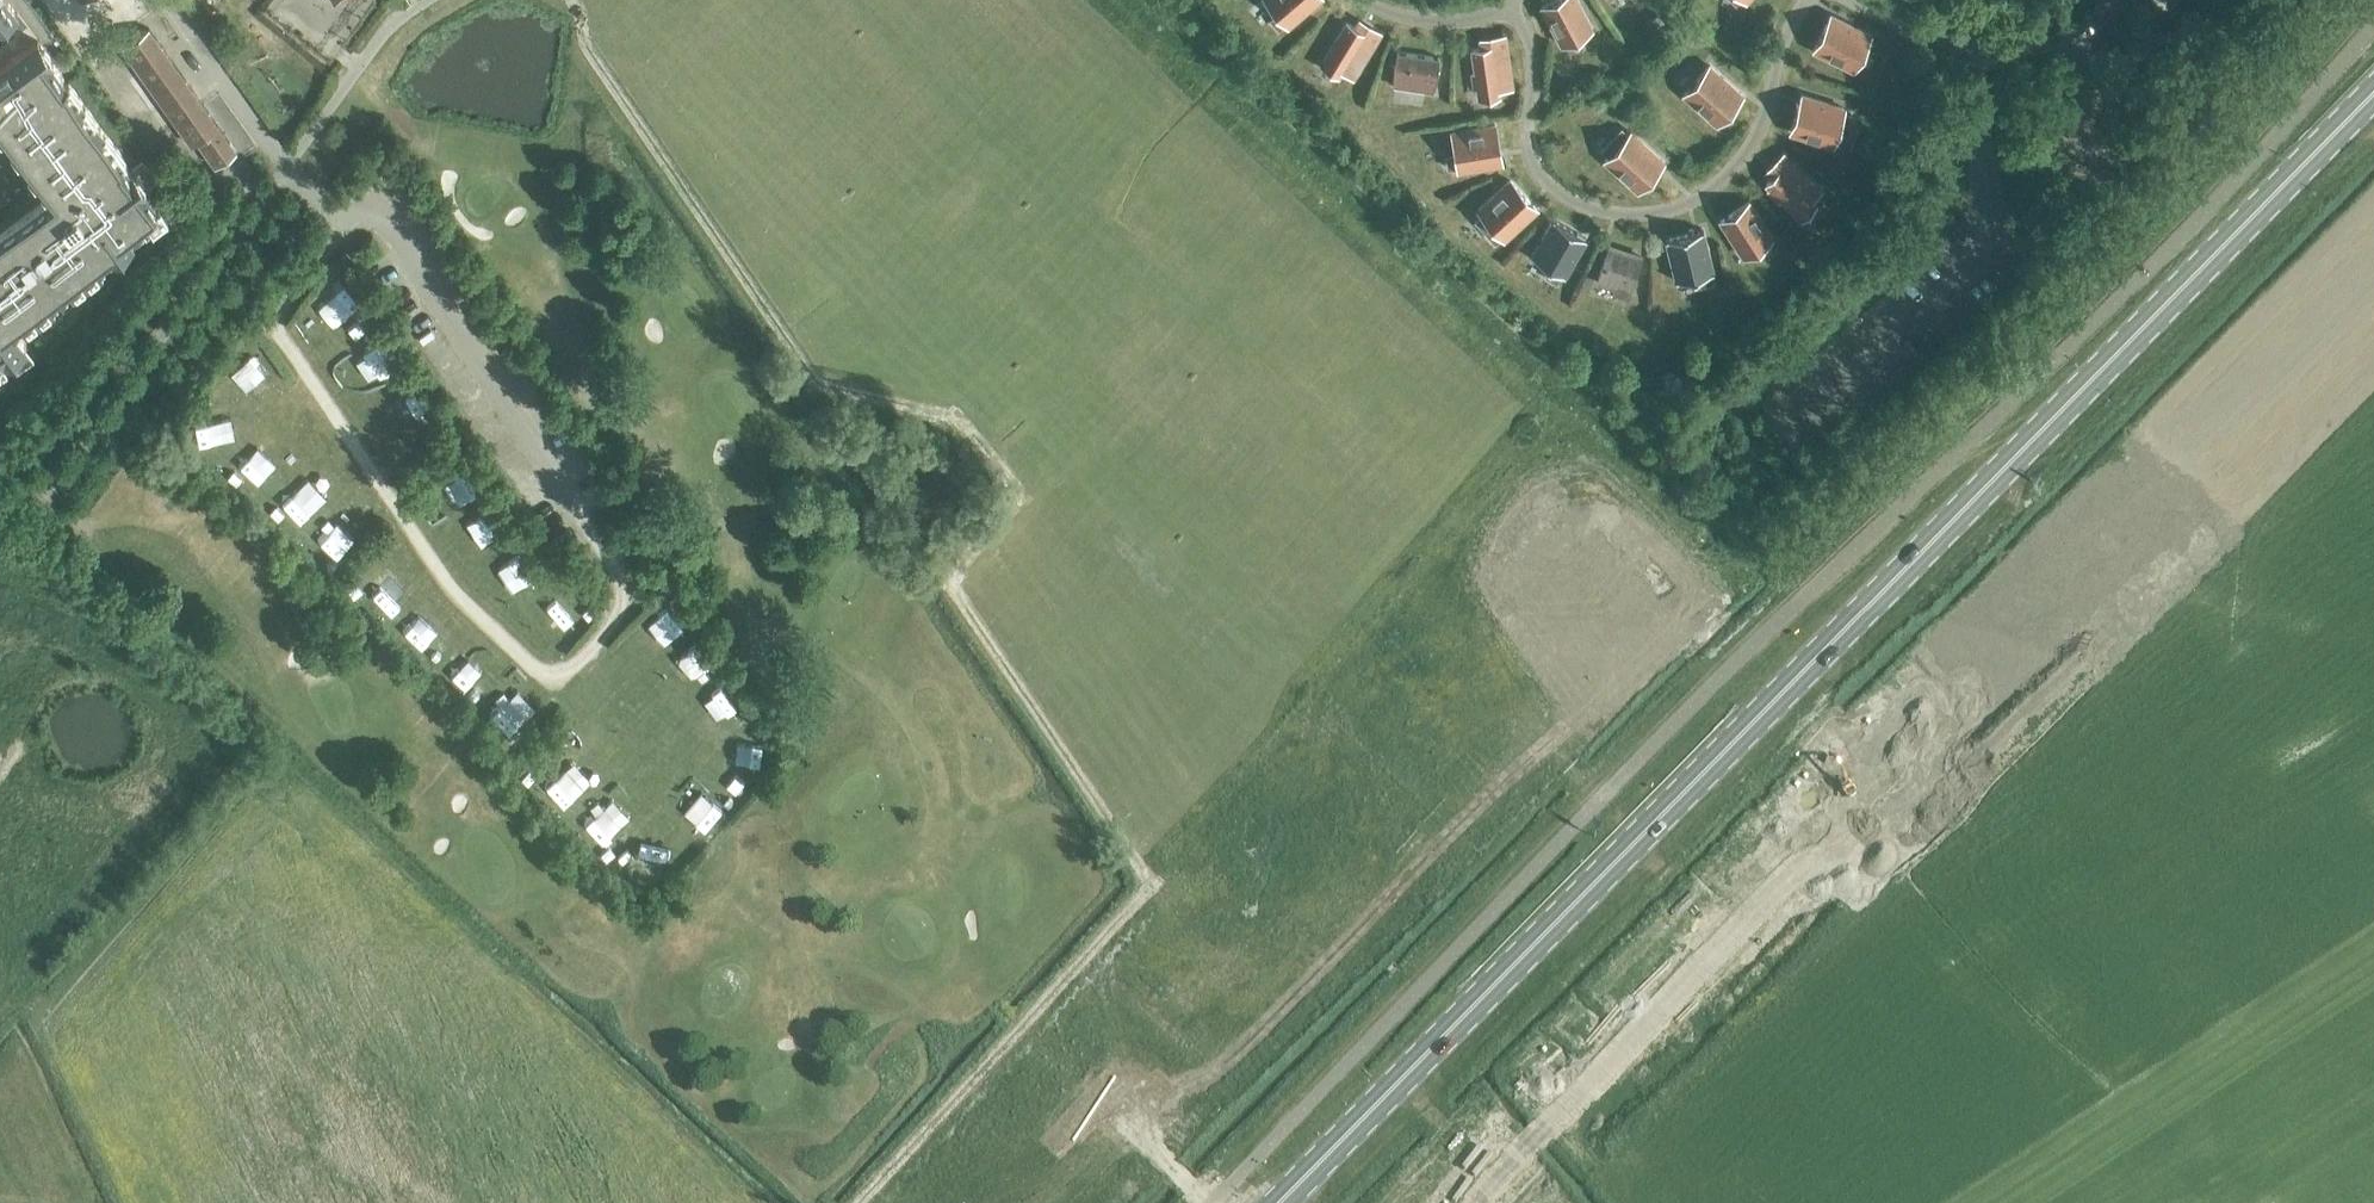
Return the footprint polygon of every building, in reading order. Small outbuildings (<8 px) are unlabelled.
[(5,356),(6,357),(26,343),(13,325),(111,252),(112,254),(133,239),(129,233),(161,209),(146,188),(147,186),(132,166),(130,167),(124,158),(126,157),(68,81),(66,82),(51,61),(53,60),(51,57),(38,39),(17,12),(8,0),(0,0),(0,129),(48,193),(0,229),(0,359),(5,356)] [(1319,0),(1265,0),(1276,13),(1270,18),(1279,28),(1285,23),(1288,27),(1319,0)] [(1579,0),(1550,0),(1539,6),(1561,46),(1594,28),(1579,0)] [(1668,11),(1661,5),(1655,10),(1662,17),(1668,11)] [(1872,33),(1830,12),(1812,50),(1854,71),(1872,33)] [(1353,79),(1383,32),(1359,17),(1354,25),(1345,20),(1318,64),(1338,76),(1341,71),(1353,79)] [(1514,88),(1506,33),(1478,37),(1480,45),(1470,47),(1477,99),(1500,96),(1500,90),(1514,88)] [(217,124),(214,126),(153,38),(133,52),(190,134),(192,133),(215,165),(236,150),(217,124)] [(1393,84),(1434,90),(1438,56),(1397,50),(1393,84)] [(1681,93),(1716,125),(1744,93),(1709,62),(1681,93)] [(1846,106),(1800,92),(1788,131),(1833,145),(1839,123),(1849,126),(1853,113),(1845,110),(1846,106)] [(1456,170),(1504,163),(1497,121),(1450,129),(1453,152),(1445,154),(1447,167),(1455,165),(1456,170)] [(1637,191),(1665,160),(1631,128),(1628,131),(1622,126),(1613,136),(1619,141),(1602,160),(1637,191)] [(1823,190),(1783,150),(1764,170),(1771,176),(1764,183),(1801,220),(1817,203),(1814,200),(1823,190)] [(1504,240),(1539,208),(1510,177),(1475,209),(1492,227),(1486,232),(1496,243),(1501,237),(1504,240)] [(1774,237),(1749,199),(1718,219),(1743,257),(1774,237)] [(1565,275),(1586,237),(1551,217),(1529,255),(1549,267),(1545,274),(1558,281),(1562,273),(1565,275)] [(1713,272),(1703,229),(1662,239),(1673,281),(1696,276),(1699,286),(1713,282),(1710,273),(1713,272)] [(1609,247),(1596,288),(1629,298),(1641,258),(1609,247)] [(1609,345),(1595,339),(1590,349),(1603,356),(1609,345)]
